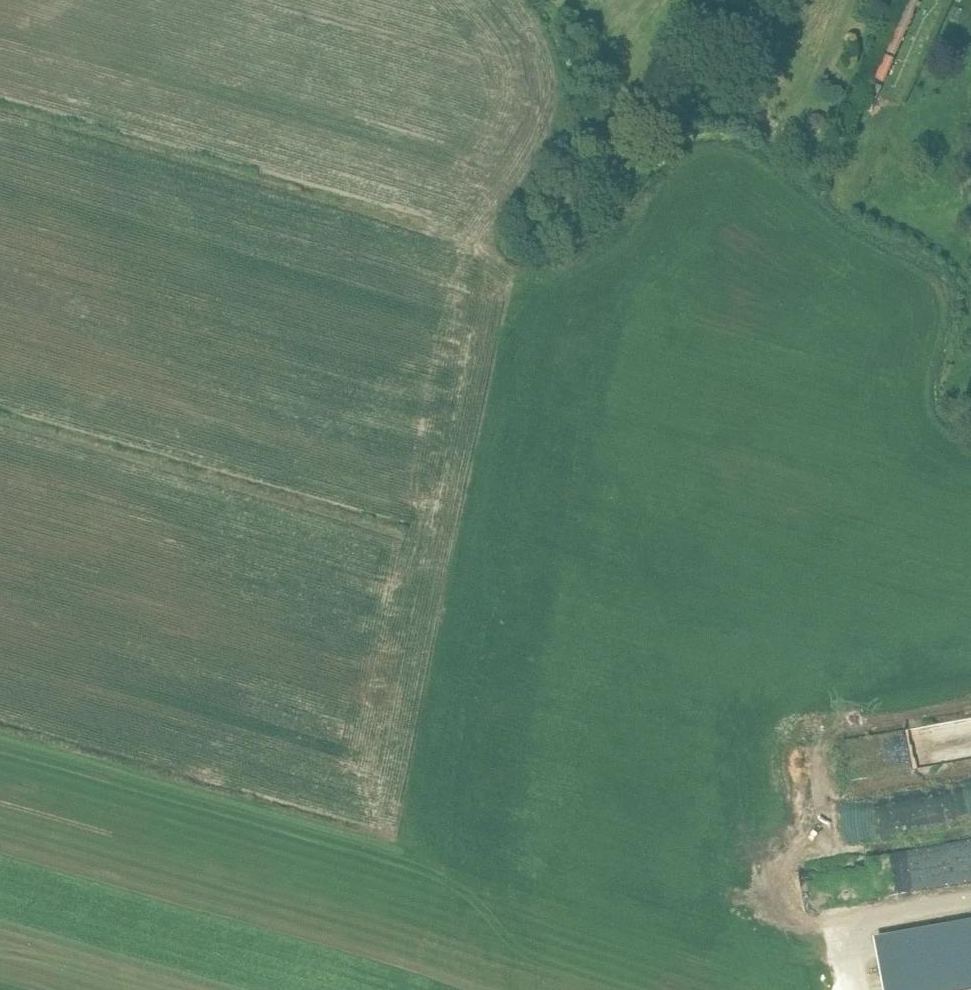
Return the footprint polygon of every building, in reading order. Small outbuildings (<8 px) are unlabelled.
[(873,939),(881,989),(970,989),(970,921),(873,939)]
